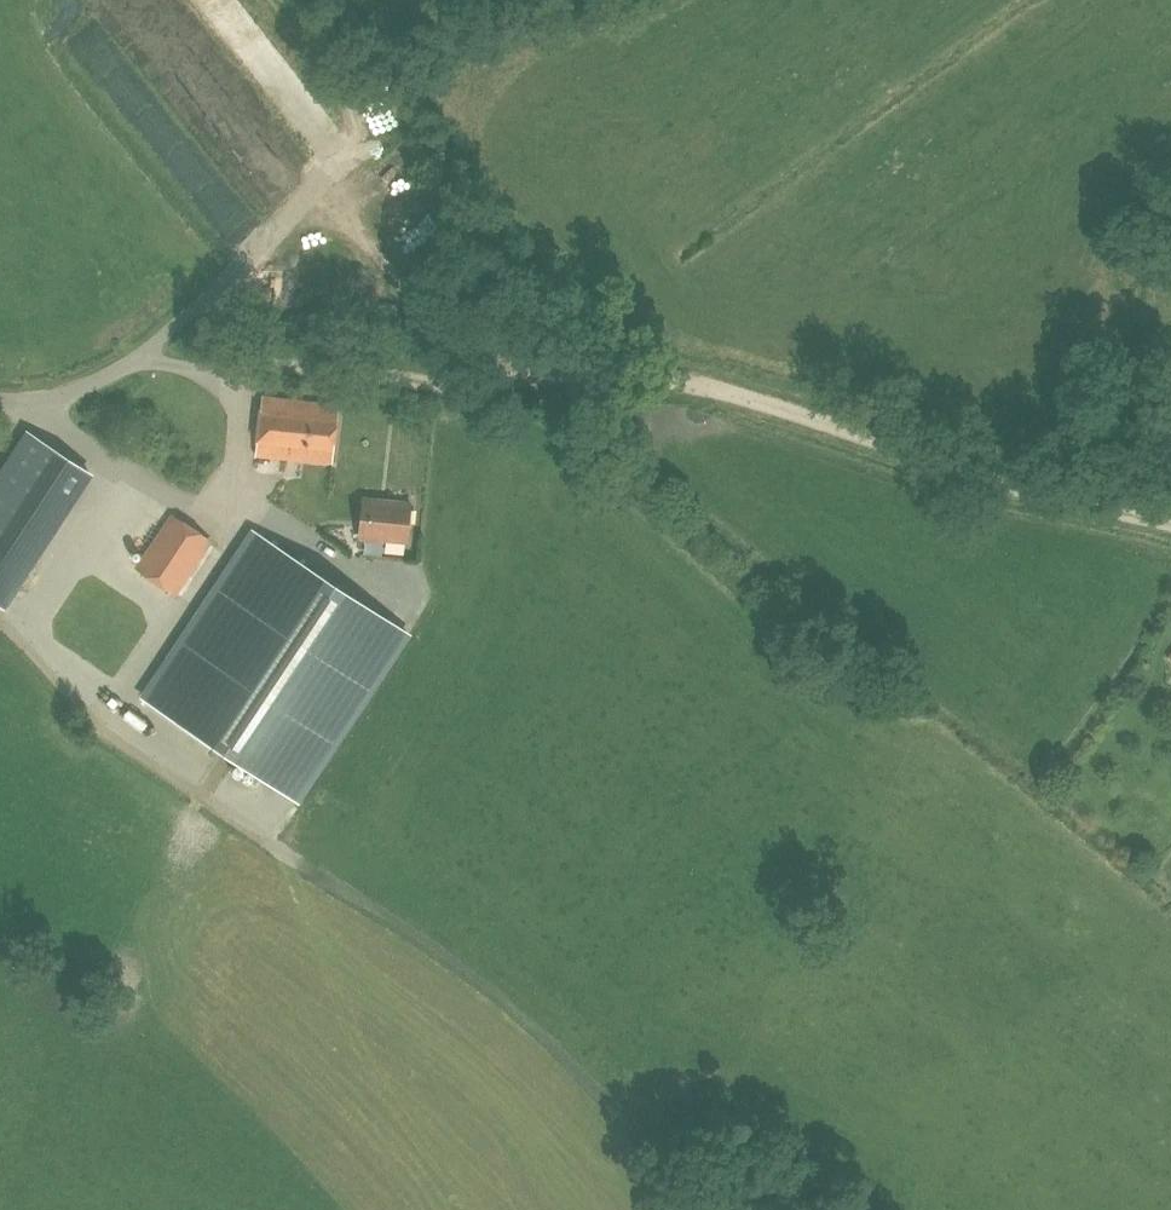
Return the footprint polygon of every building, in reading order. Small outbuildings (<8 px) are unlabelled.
[(224,153),(268,151),(268,134),(246,135),(245,117),(222,118),(224,153)] [(262,396),(256,454),(333,462),(339,404),(262,396)] [(28,434),(8,465),(71,506),(91,475),(28,434)] [(360,536),(408,541),(412,504),(364,499),(360,536)] [(76,514),(49,500),(30,537),(57,551),(76,514)] [(209,543),(169,516),(138,566),(177,591),(209,543)] [(255,532),(183,640),(248,683),(320,572),(255,532)] [(350,595),(319,575),(281,632),(312,652),(350,595)] [(411,636),(350,595),(312,652),(281,632),(224,722),(158,678),(143,701),(301,805),(411,636)] [(245,684),(181,639),(158,678),(224,722),(245,684)]
